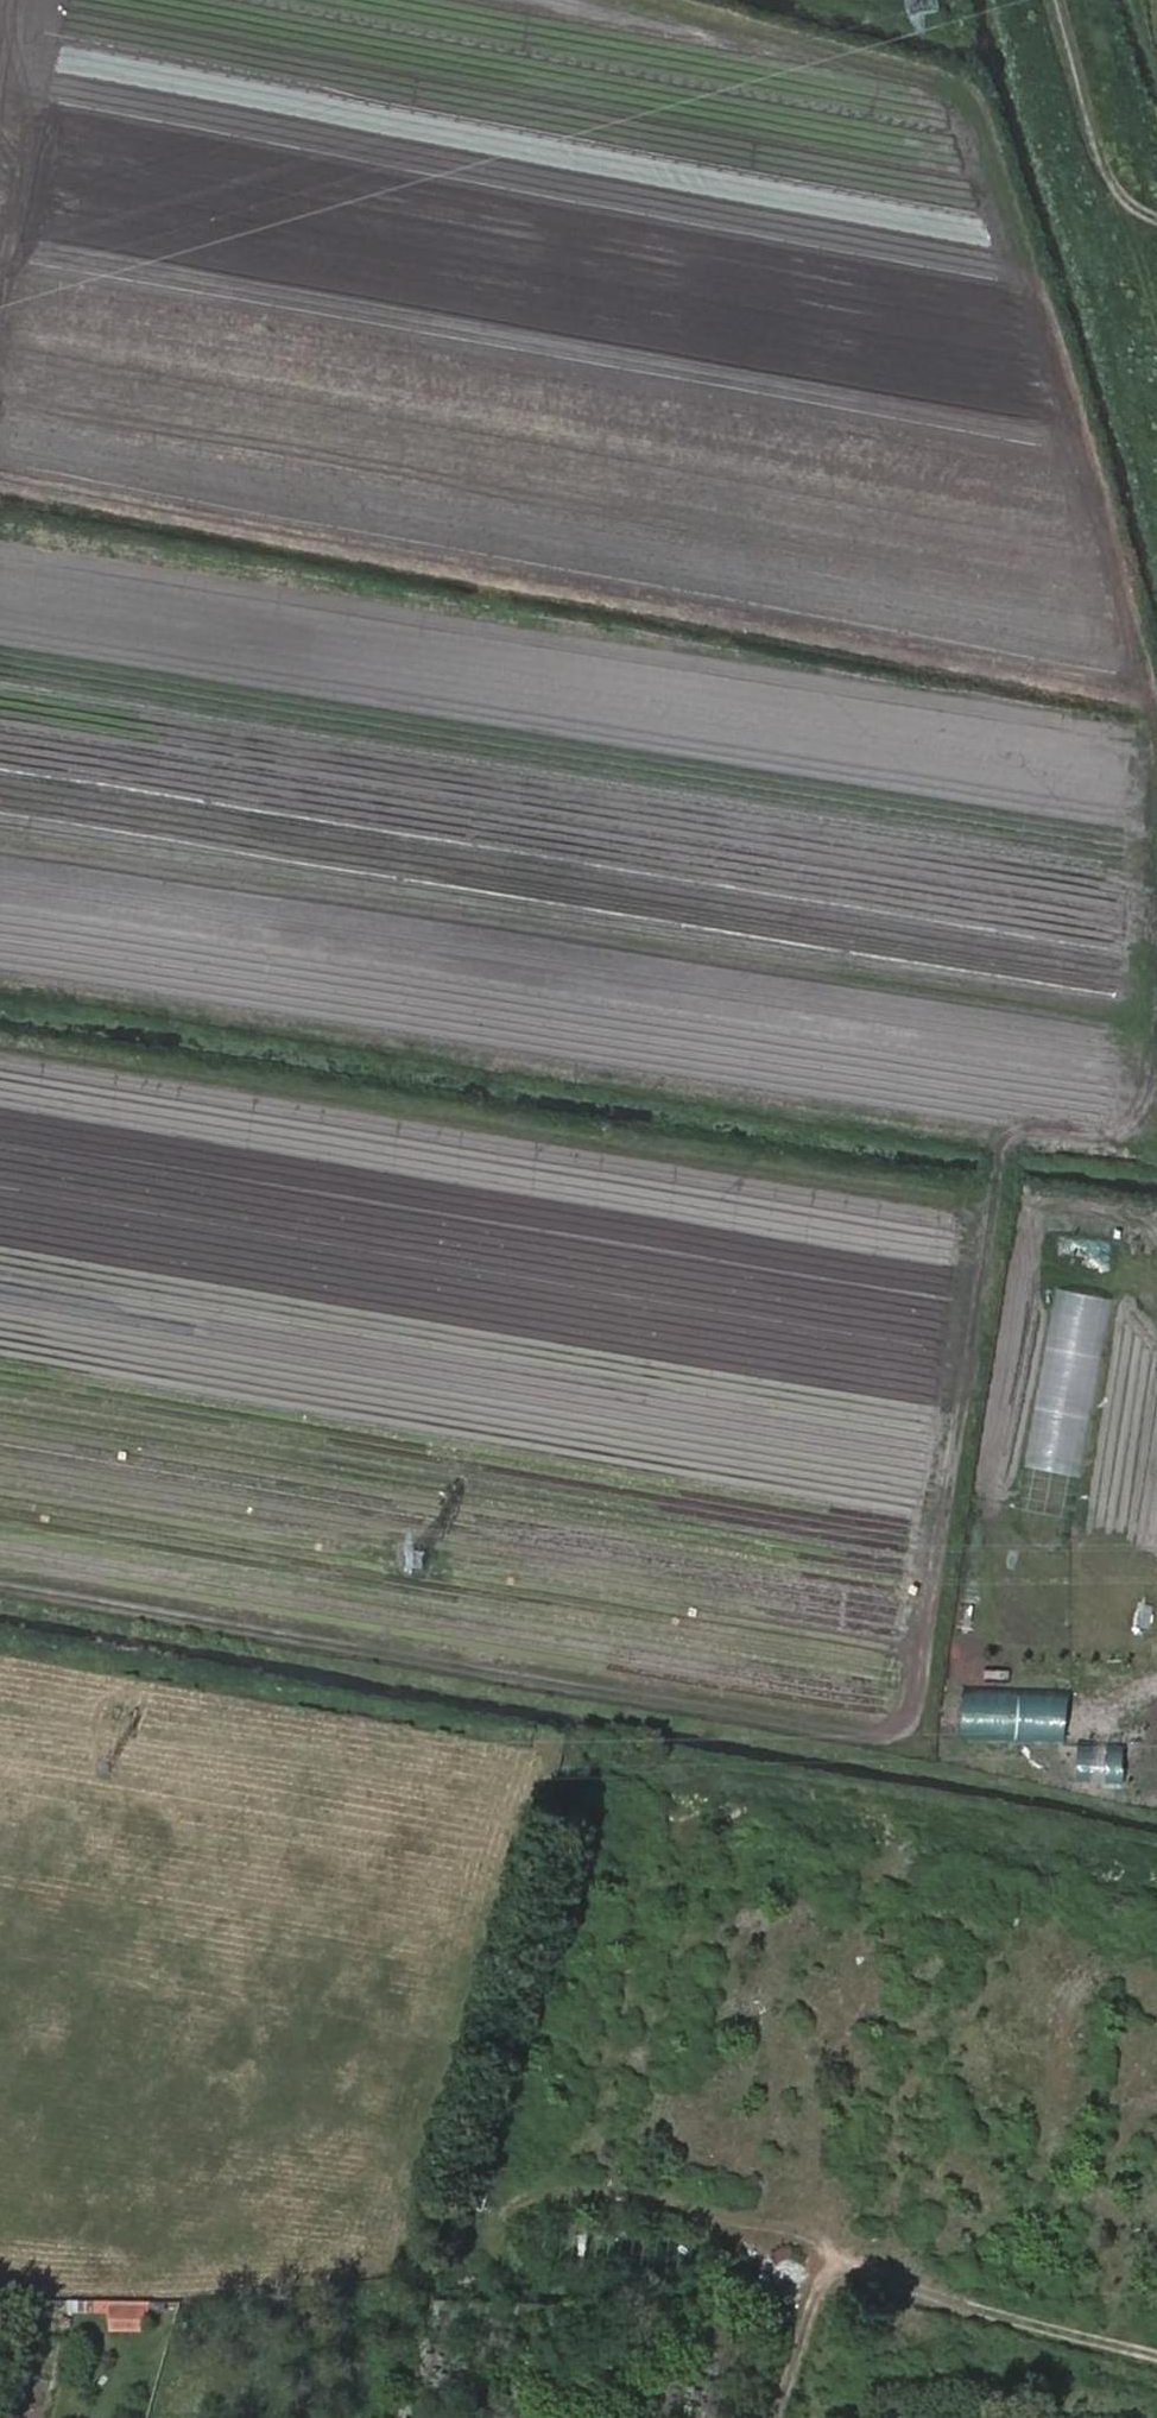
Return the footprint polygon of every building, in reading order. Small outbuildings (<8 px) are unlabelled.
[(103,2302),(103,2331),(142,2332),(142,2302),(103,2302)]
